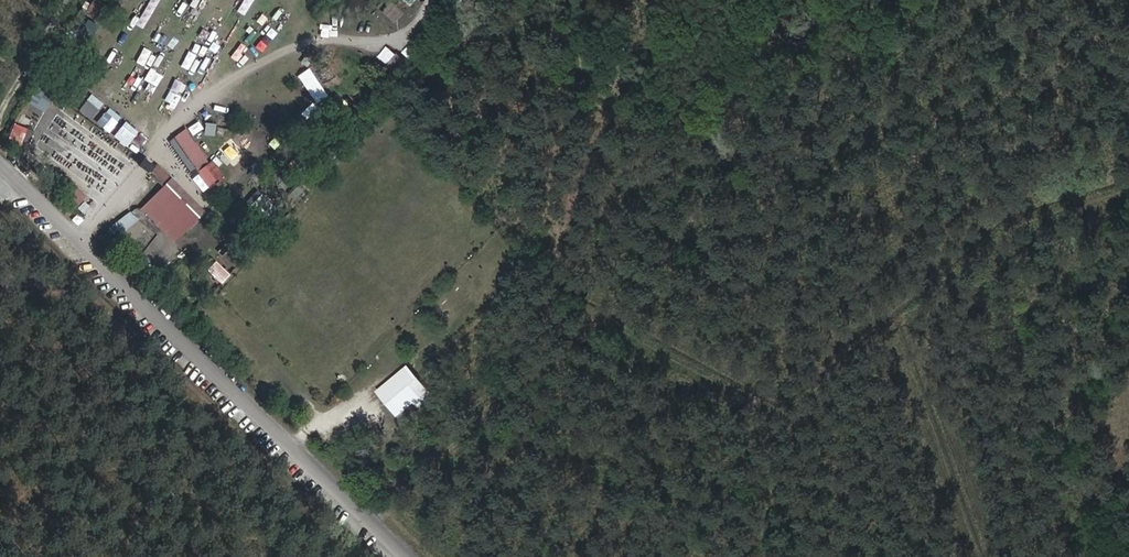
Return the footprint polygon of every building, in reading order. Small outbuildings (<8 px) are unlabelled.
[(100,0),(93,0),(90,11),(97,13),(100,0)] [(383,10),(395,21),(404,10),(393,0),(392,0),(383,10)] [(398,53),(391,62),(397,66),(403,57),(398,53)] [(40,84),(30,100),(47,111),(57,95),(40,84)] [(93,92),(80,110),(93,119),(106,101),(93,92)] [(10,136),(23,143),(32,128),(18,121),(10,136)] [(188,127),(170,140),(193,171),(211,158),(188,127)] [(198,170),(212,187),(228,175),(214,158),(198,170)] [(174,241),(207,213),(176,176),(143,204),(174,241)] [(112,241),(140,219),(132,209),(105,232),(112,241)] [(402,416),(433,389),(409,362),(378,389),(402,416)]
